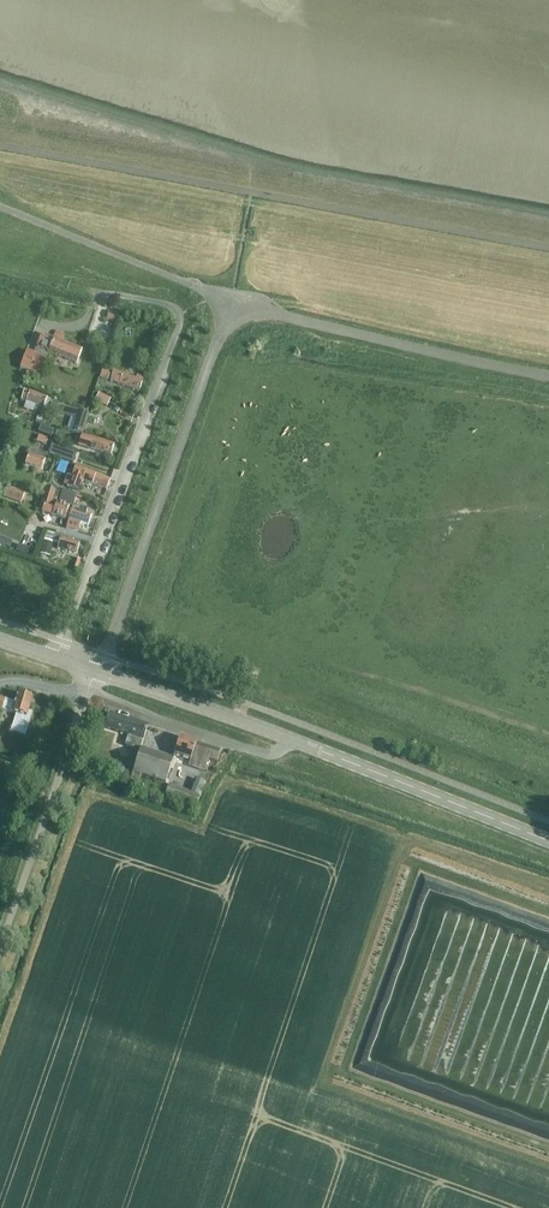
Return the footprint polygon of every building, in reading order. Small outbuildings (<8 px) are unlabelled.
[(108,313),(107,320),(117,322),(118,315),(108,313)] [(53,340),(49,352),(77,363),(82,351),(62,343),(65,335),(56,332),(53,340)] [(27,350),(20,369),(39,377),(43,367),(48,352),(49,352),(53,340),(41,335),(35,353),(27,350)] [(103,370),(100,378),(108,381),(111,372),(103,370)] [(139,391),(142,382),(143,379),(140,378),(139,380),(114,371),(110,381),(139,391)] [(25,406),(43,412),(43,414),(45,415),(51,400),(25,390),(21,400),(27,401),(25,406)] [(99,394),(95,402),(106,407),(110,400),(99,394)] [(56,413),(59,405),(52,402),(49,411),(56,413)] [(83,435),(89,416),(63,406),(61,413),(77,419),(72,431),(83,435)] [(38,416),(35,422),(36,422),(40,424),(41,424),(45,415),(43,414),(42,414),(41,417),(38,416)] [(82,434),(78,446),(111,457),(114,445),(91,437),(82,434)] [(38,436),(36,442),(43,445),(45,439),(38,436)] [(52,445),(48,454),(61,459),(64,450),(52,445)] [(30,450),(25,466),(35,469),(34,473),(40,475),(45,460),(46,454),(41,453),(30,449),(30,450)] [(60,464),(56,472),(65,475),(68,467),(60,464)] [(71,477),(68,487),(79,491),(83,480),(106,489),(110,479),(86,470),(75,466),(71,477)] [(21,503),(25,493),(7,486),(3,496),(21,503)] [(45,488),(42,502),(45,503),(42,512),(65,520),(69,507),(67,506),(59,504),(57,503),(60,492),(45,488)] [(59,504),(67,506),(71,494),(63,491),(59,504)] [(78,532),(80,524),(88,527),(92,517),(86,515),(87,512),(79,509),(78,513),(72,511),(69,521),(66,529),(78,532)] [(79,544),(78,544),(79,541),(55,535),(53,542),(59,543),(58,549),(76,554),(79,544)] [(40,555),(49,558),(53,544),(44,541),(40,555)] [(11,713),(11,714),(16,715),(10,733),(25,737),(32,713),(28,712),(32,699),(25,697),(25,695),(20,694),(19,695),(17,694),(14,703),(0,698),(0,710),(11,713)] [(147,727),(108,715),(104,728),(128,735),(124,746),(131,749),(128,759),(136,761),(147,727)] [(98,726),(94,739),(100,741),(104,728),(98,726)] [(196,744),(196,743),(179,738),(174,756),(190,761),(188,766),(204,772),(208,759),(217,762),(220,752),(196,744)] [(172,760),(141,750),(129,788),(135,790),(139,776),(164,784),(172,760)] [(194,808),(204,784),(194,779),(188,793),(168,784),(163,796),(194,808)]
